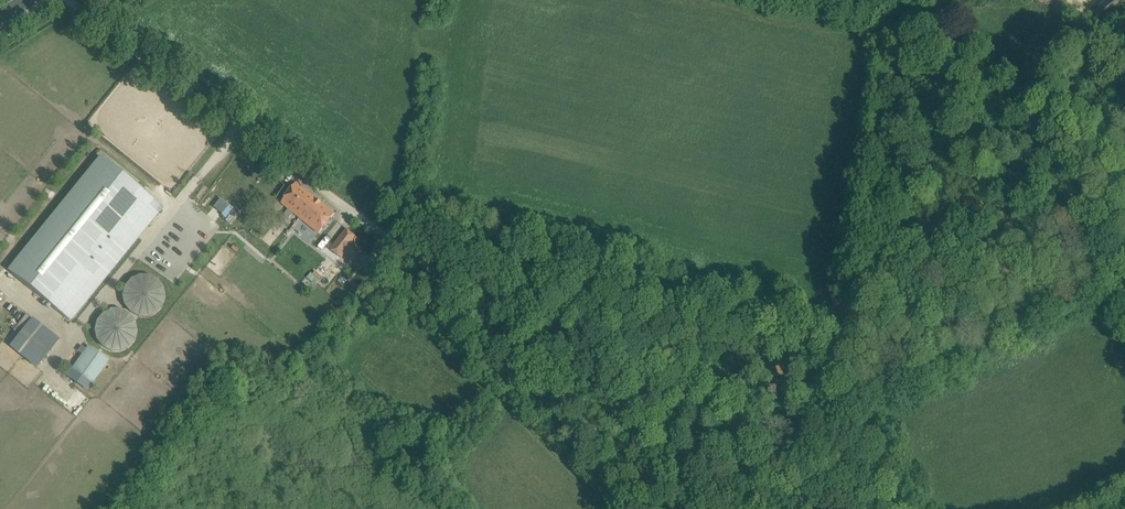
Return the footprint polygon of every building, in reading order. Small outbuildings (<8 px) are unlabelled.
[(1108,19),(1124,5),(1124,0),(1107,0),(1098,7),(1108,19)] [(162,206),(100,156),(7,270),(69,320),(162,206)] [(281,203),(303,221),(299,227),(303,229),(307,224),(319,233),(334,214),(308,192),(296,182),(281,203)] [(369,241),(350,225),(334,246),(353,261),(369,241)] [(125,286),(123,296),(125,304),(130,312),(139,316),(148,316),(156,312),(162,305),(164,296),(162,287),(157,280),(149,276),(140,276),(131,279),(125,286)] [(97,321),(95,330),(97,339),(103,346),(111,350),(120,350),(129,346),(134,339),(136,330),(134,322),(128,314),(120,310),(112,310),(103,314),(97,321)] [(31,316),(8,344),(37,366),(59,338),(31,316)] [(94,381),(108,358),(86,344),(72,367),(94,381)]
